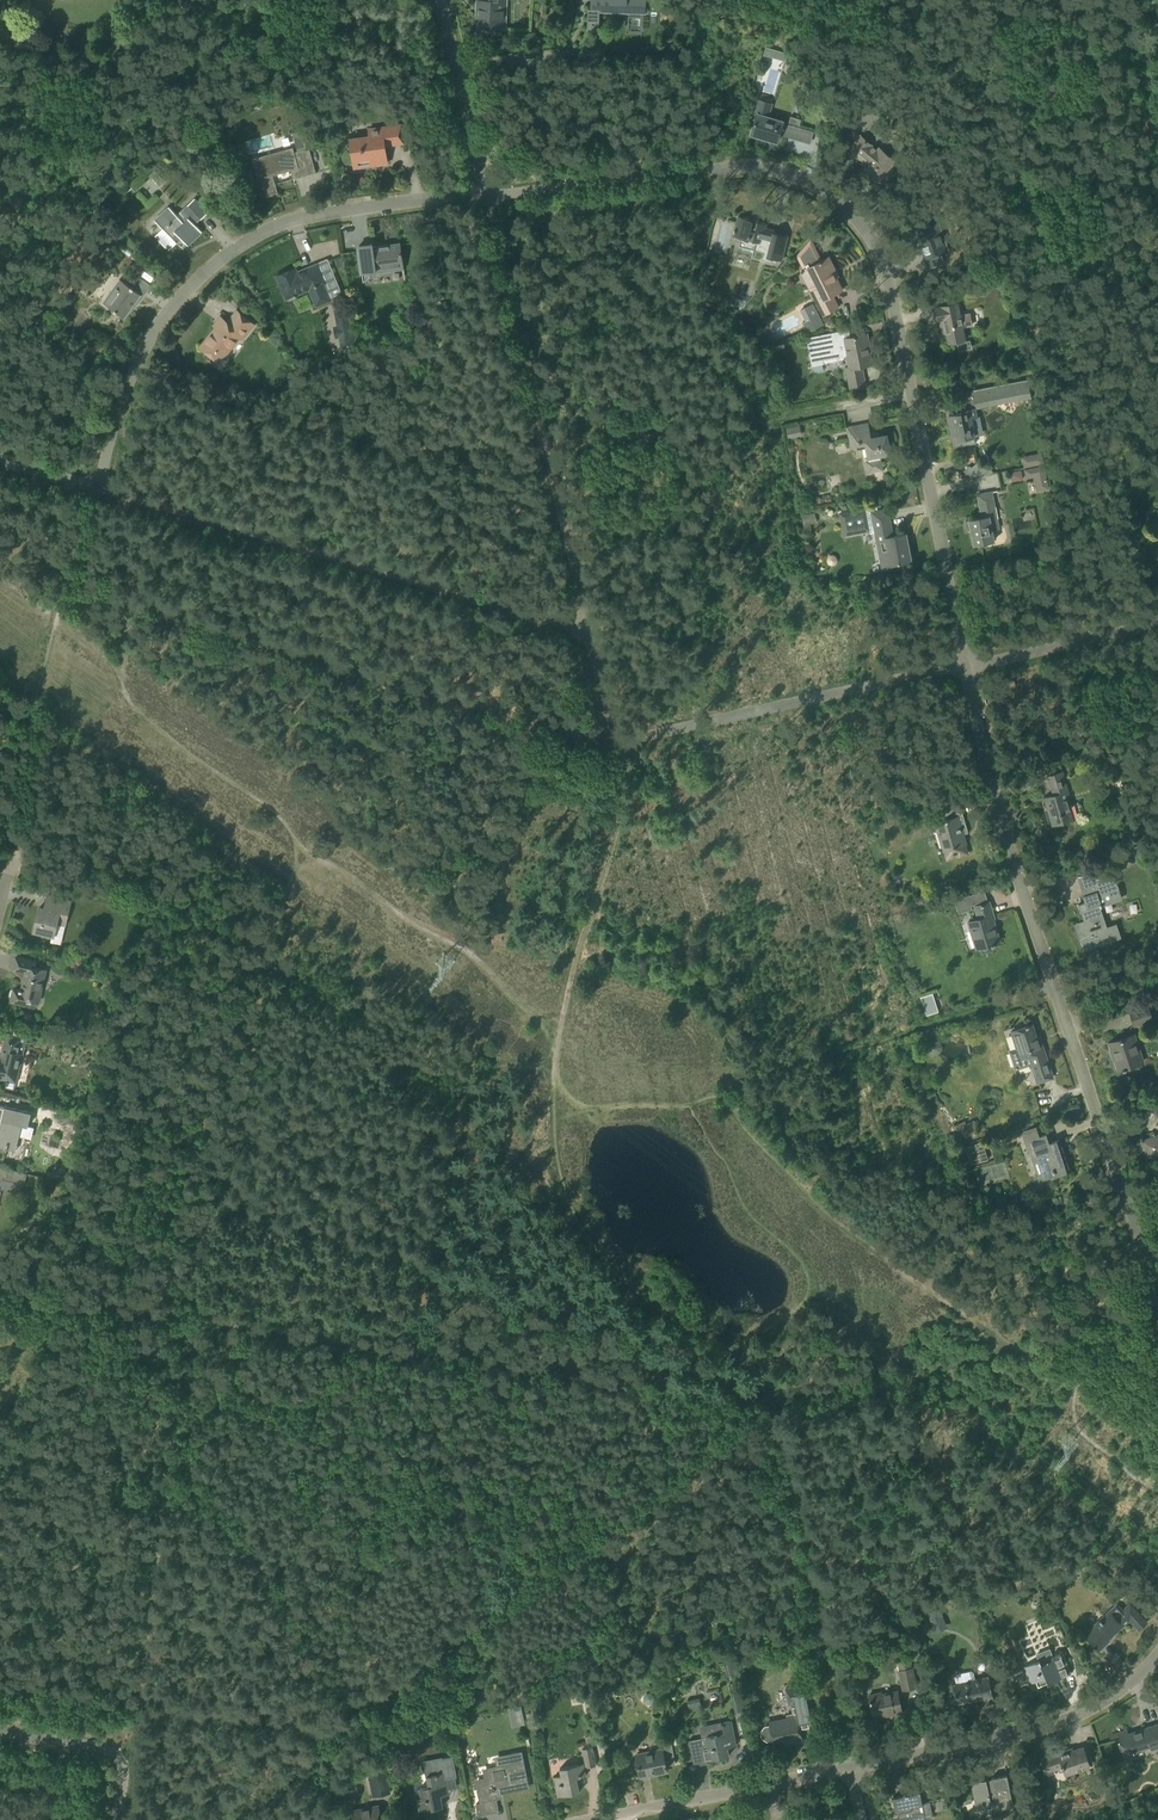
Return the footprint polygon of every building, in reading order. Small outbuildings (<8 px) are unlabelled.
[(482,1),(477,0),(477,9),(479,9),(479,15),(478,15),(478,28),(482,28),(482,29),(485,29),(485,28),(504,29),(506,2),(506,0),(482,0),(482,1)] [(645,0),(592,0),(591,10),(588,10),(587,29),(594,30),(594,27),(599,27),(599,12),(645,14),(645,0)] [(15,35),(15,49),(30,49),(30,36),(15,35)] [(765,47),(763,55),(774,58),(776,50),(765,47)] [(754,124),(751,135),(762,138),(762,135),(773,138),(773,140),(777,141),(781,130),(783,122),(768,118),(772,104),(758,100),(754,113),(757,114),(754,124)] [(864,104),(852,118),(865,128),(876,115),(864,104)] [(797,134),(802,119),(791,116),(786,131),(797,134)] [(403,143),(401,125),(369,129),(370,136),(350,139),(354,167),(387,163),(385,145),(403,143)] [(292,132),(297,151),(306,148),(301,130),(292,132)] [(863,168),(878,180),(894,161),(879,148),(877,150),(871,145),(861,136),(847,152),(858,161),(858,160),(865,165),(863,168)] [(293,179),(316,173),(309,148),(294,152),(293,148),(253,159),(258,176),(260,175),(266,196),(278,193),(273,175),(291,170),(293,179)] [(201,219),(208,212),(194,198),(188,204),(188,205),(182,211),(186,216),(182,220),(169,206),(155,220),(162,228),(155,235),(169,250),(181,238),(188,245),(202,231),(194,223),(200,218),(201,219)] [(762,232),(764,223),(758,221),(760,215),(754,214),(752,220),(738,216),(733,236),(741,238),(739,246),(742,247),(741,250),(753,253),(754,251),(763,253),(762,259),(775,262),(776,258),(778,259),(782,260),(788,238),(762,232)] [(922,250),(928,267),(942,262),(939,254),(947,251),(937,223),(918,230),(925,249),(922,250)] [(374,244),(359,246),(363,281),(369,276),(369,272),(404,268),(400,244),(374,247),(374,244)] [(823,315),(838,307),(832,295),(842,290),(833,271),(835,270),(828,257),(801,270),(823,315)] [(321,279),(323,278),(318,264),(297,272),(295,268),(276,276),(286,299),(296,294),(296,293),(309,288),(316,306),(330,300),(321,279)] [(141,297),(150,285),(138,276),(130,287),(120,280),(104,303),(123,317),(139,295),(141,297)] [(960,315),(958,303),(935,308),(938,321),(943,319),(944,324),(940,324),(942,334),(946,333),(948,343),(965,339),(962,328),(973,326),(970,313),(960,315)] [(253,324),(237,311),(228,323),(225,320),(219,327),(217,325),(200,346),(209,354),(219,362),(241,334),(244,336),(253,324)] [(807,333),(823,325),(816,312),(801,320),(807,333)] [(336,326),(333,326),(335,338),(338,338),(340,348),(355,346),(349,313),(334,316),(336,326)] [(846,368),(850,388),(865,385),(861,366),(871,364),(867,345),(869,345),(867,334),(836,340),(834,332),(806,338),(812,365),(842,359),(845,356),(847,356),(849,368),(846,368)] [(965,410),(960,411),(961,413),(948,415),(952,434),(956,433),(959,446),(975,443),(970,418),(976,417),(975,408),(1031,397),(1028,379),(962,392),(965,410)] [(852,426),(846,428),(850,447),(856,446),(857,450),(866,448),(868,457),(865,457),(868,472),(882,470),(882,471),(883,471),(880,455),(890,453),(887,435),(871,438),(868,423),(856,426),(852,426)] [(1019,456),(1023,467),(1038,462),(1035,451),(1019,456)] [(1024,469),(1026,478),(1033,477),(1036,491),(1049,489),(1045,465),(1024,469)] [(1021,470),(1010,472),(1012,482),(1023,480),(1021,470)] [(969,520),(974,545),(994,541),(992,530),(999,529),(991,492),(977,495),(982,517),(969,520)] [(875,529),(883,570),(901,567),(900,562),(910,560),(905,534),(892,536),(887,509),(877,511),(876,506),(840,513),(844,535),(875,529)] [(1052,825),(1072,819),(1065,794),(1068,793),(1062,771),(1048,776),(1053,795),(1044,798),(1052,825)] [(928,797),(910,803),(914,814),(932,808),(928,797)] [(959,802),(940,807),(944,820),(934,823),(946,861),(969,854),(963,834),(968,832),(959,802)] [(1126,848),(1131,864),(1143,860),(1138,844),(1126,848)] [(1098,870),(1084,875),(1088,887),(1082,890),(1086,901),(1078,904),(1085,925),(1075,929),(1082,951),(1121,938),(1116,923),(1106,927),(1099,904),(1122,896),(1115,879),(1103,883),(1098,870)] [(65,924),(71,901),(48,895),(45,908),(39,907),(34,931),(54,936),(57,923),(65,924)] [(976,948),(999,942),(992,918),(994,918),(989,902),(975,906),(978,919),(968,922),(976,948)] [(37,962),(16,957),(13,969),(26,972),(22,989),(19,989),(19,990),(14,989),(11,1001),(24,1004),(25,999),(38,1002),(46,969),(36,966),(37,962)] [(920,997),(926,1015),(940,1011),(935,993),(920,997)] [(1135,1026),(1152,1020),(1147,1006),(1130,1012),(1135,1026)] [(1018,1050),(1009,1052),(1015,1070),(1032,1065),(1038,1082),(1041,1081),(1052,1077),(1041,1042),(1043,1041),(1040,1035),(1036,1036),(1032,1025),(1020,1028),(1012,1031),(1018,1050)] [(6,1034),(0,1058),(0,1078),(16,1082),(23,1053),(18,1052),(21,1038),(6,1034)] [(1118,1070),(1142,1062),(1134,1035),(1109,1043),(1118,1070)] [(28,1126),(31,1113),(0,1105),(0,1147),(7,1149),(15,1151),(22,1124),(28,1126)] [(1048,1133),(1023,1141),(1026,1150),(1030,1149),(1040,1180),(1069,1171),(1059,1139),(1051,1142),(1048,1133)] [(1141,1140),(1147,1159),(1157,1155),(1157,1134),(1153,1136),(1141,1140)] [(1,1189),(20,1193),(24,1177),(6,1173),(5,1180),(3,1180),(1,1189)] [(1147,1622),(1130,1603),(1115,1617),(1109,1611),(1085,1634),(1099,1649),(1108,1641),(1107,1639),(1119,1628),(1119,1629),(1129,1619),(1139,1629),(1147,1622)] [(939,1608),(926,1614),(935,1633),(948,1627),(939,1608)] [(1038,1660),(1023,1666),(1030,1683),(1036,1681),(1038,1686),(1071,1673),(1062,1651),(1052,1655),(1049,1648),(1036,1654),(1038,1660)] [(909,1654),(896,1657),(903,1690),(916,1687),(909,1654)] [(958,1704),(993,1696),(989,1676),(975,1679),(974,1672),(971,1670),(956,1673),(954,1677),(956,1683),(954,1684),(958,1704)] [(816,1726),(808,1684),(785,1688),(788,1705),(791,1704),(793,1714),(786,1715),(787,1718),(769,1722),(770,1725),(764,1726),(761,1731),(762,1737),(767,1740),(773,1739),(774,1746),(802,1740),(800,1729),(816,1726)] [(902,1712),(897,1691),(881,1694),(881,1692),(869,1695),(874,1718),(902,1712)] [(520,1706),(510,1708),(514,1725),(524,1723),(520,1706)] [(706,1737),(706,1741),(703,1741),(702,1739),(689,1742),(694,1766),(707,1763),(706,1760),(729,1755),(727,1744),(736,1742),(731,1721),(713,1724),(715,1735),(706,1737)] [(1157,1748),(1157,1723),(1128,1733),(1127,1730),(1118,1732),(1125,1754),(1150,1746),(1151,1750),(1157,1748)] [(650,1751),(636,1754),(638,1765),(640,1776),(667,1771),(666,1768),(667,1768),(667,1767),(667,1765),(675,1763),(671,1740),(660,1742),(662,1749),(661,1749),(661,1751),(651,1753),(650,1751)] [(595,1765),(592,1746),(582,1747),(586,1767),(595,1765)] [(1040,1759),(1045,1773),(1063,1766),(1065,1774),(1090,1766),(1083,1747),(1067,1752),(1066,1750),(1040,1759)] [(482,1802),(475,1804),(478,1815),(484,1814),(499,1811),(495,1793),(527,1786),(524,1775),(522,1762),(520,1751),(494,1756),(497,1767),(489,1769),(491,1778),(477,1781),(482,1802)] [(448,1789),(446,1778),(456,1776),(452,1756),(442,1758),(445,1772),(427,1775),(429,1786),(419,1788),(422,1798),(417,1799),(419,1811),(443,1806),(440,1791),(448,1789)] [(586,1776),(583,1763),(560,1768),(561,1775),(554,1776),(558,1796),(579,1791),(576,1777),(586,1776)] [(390,1792),(384,1767),(367,1770),(373,1796),(390,1792)] [(1013,1806),(1007,1774),(991,1778),(992,1778),(971,1782),(975,1805),(999,1800),(1001,1808),(1013,1806)] [(925,1818),(931,1817),(928,1801),(922,1803),(920,1792),(892,1797),(896,1813),(898,1813),(899,1818),(897,1819),(926,1819),(925,1818)] [(378,1805),(350,1811),(352,1819),(381,1819),(378,1805)]
